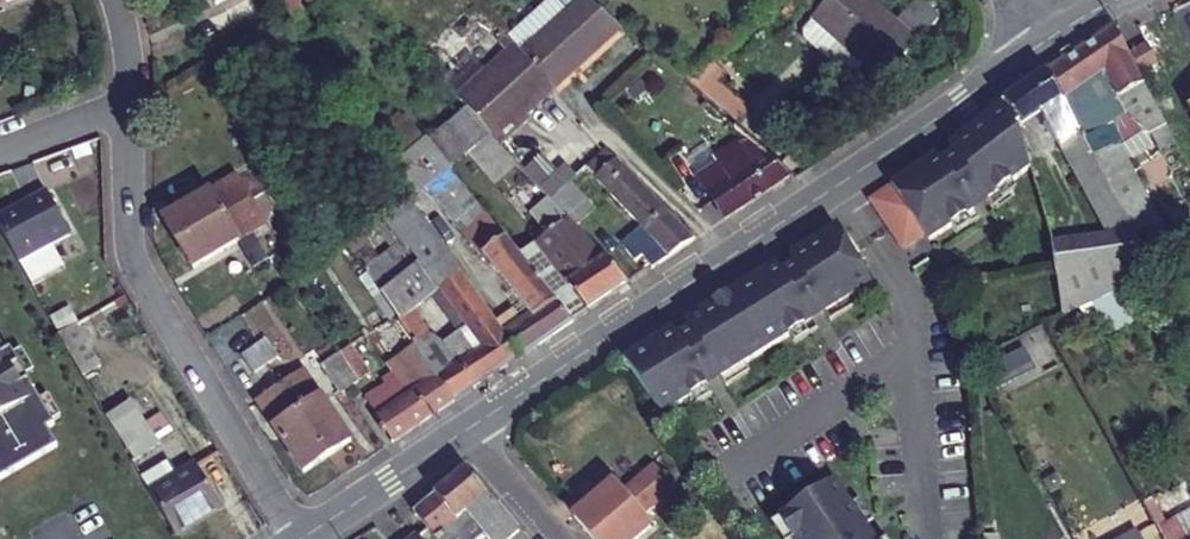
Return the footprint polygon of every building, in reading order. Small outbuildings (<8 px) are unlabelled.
[(187,12),(209,0),(180,0),(187,12)] [(557,93),(625,32),(587,0),(523,58),(557,93)] [(805,22),(880,81),(929,20),(906,1),(887,24),(857,0),(823,0),(805,22)] [(1177,148),(1178,143),(1139,71),(1119,34),(1116,29),(1050,74),(1088,144),(1126,122),(1130,122),(1153,138),(1158,137),(1168,154),(1169,154),(1177,148)] [(1136,55),(1143,69),(1158,60),(1151,46),(1136,55)] [(471,115),(502,148),(526,127),(523,124),(557,93),(523,58),(519,53),(463,105),(471,115)] [(702,62),(685,76),(737,121),(747,109),(716,81),(719,76),(702,62)] [(1160,276),(1091,150),(1088,144),(1050,74),(1006,105),(1003,106),(1023,132),(1040,119),(1108,238),(1051,245),(1055,278),(1060,317),(1107,298),(1126,289),(1160,276)] [(885,222),(904,250),(925,237),(929,243),(975,213),(972,209),(986,201),(988,203),(1029,172),(1018,135),(1023,132),(1003,106),(950,146),(951,147),(942,153),(891,185),(906,208),(885,222)] [(471,160),(537,235),(548,226),(553,233),(570,223),(554,205),(520,168),(502,148),(471,115),(432,146),(455,173),(471,160)] [(452,175),(455,173),(432,146),(411,121),(369,153),(407,201),(413,208),(430,194),(452,175)] [(793,176),(754,142),(743,150),(740,146),(719,160),(722,166),(700,180),(725,220),(793,176)] [(1178,143),(1177,148),(1169,154),(1189,191),(1189,165),(1178,143)] [(1172,298),(1189,290),(1189,258),(1186,260),(1171,235),(1168,236),(1136,179),(1132,181),(1112,149),(1101,155),(1096,147),(1091,150),(1160,276),(1167,289),(1172,298)] [(571,188),(578,180),(544,148),(520,168),(554,205),(571,188)] [(608,148),(587,171),(638,228),(620,246),(635,262),(641,257),(653,268),(694,241),(608,148)] [(452,175),(430,194),(444,211),(467,193),(452,175)] [(181,247),(254,202),(240,179),(167,221),(181,247)] [(871,199),(885,222),(906,208),(891,185),(871,199)] [(554,205),(570,223),(573,227),(592,209),(571,188),(554,205)] [(0,217),(0,222),(23,262),(74,234),(49,190),(0,217)] [(467,193),(444,211),(517,301),(531,318),(523,324),(507,335),(522,357),(573,322),(519,256),(467,193)] [(268,228),(254,202),(181,247),(195,270),(268,228)] [(456,363),(436,378),(454,402),(519,358),(457,274),(460,273),(441,245),(413,208),(389,227),(405,249),(411,257),(416,255),(426,270),(441,292),(457,314),(466,327),(446,341),(456,363)] [(587,313),(626,286),(573,227),(570,223),(553,233),(548,226),(537,235),(532,238),(536,244),(587,313)] [(836,227),(625,361),(664,417),(710,388),(708,384),(721,376),(723,380),(813,322),(811,319),(825,310),(827,313),(873,284),(836,227)] [(368,275),(384,264),(361,236),(346,247),(348,249),(368,275)] [(519,256),(573,322),(587,313),(536,244),(519,256)] [(411,257),(405,249),(384,264),(402,285),(426,270),(416,255),(411,257)] [(383,299),(407,334),(415,346),(431,335),(413,309),(441,292),(426,270),(402,285),(384,264),(368,275),(384,297),(383,299)] [(1126,289),(1134,303),(1167,289),(1160,276),(1126,289)] [(1126,289),(1107,298),(1114,312),(1134,303),(1126,289)] [(531,318),(517,301),(508,306),(523,324),(531,318)] [(79,319),(61,330),(84,373),(103,363),(79,319)] [(393,343),(404,360),(418,350),(415,346),(407,334),(393,343)] [(418,350),(436,378),(456,363),(446,341),(431,335),(415,346),(418,350)] [(271,339),(254,351),(266,369),(284,357),(271,339)] [(57,441),(48,422),(55,418),(14,341),(1,348),(0,345),(0,471),(57,441)] [(453,402),(436,378),(418,350),(404,360),(403,361),(412,374),(422,388),(414,394),(378,418),(394,442),(453,402)] [(266,369),(254,351),(238,362),(250,380),(266,369)] [(359,386),(339,356),(325,365),(344,396),(347,394),(359,386)] [(279,388),(327,459),(352,441),(302,370),(279,388)] [(422,388),(412,374),(404,379),(414,394),(422,388)] [(327,459),(279,388),(256,404),(306,473),(327,459)] [(149,390),(108,414),(134,458),(175,434),(149,390)] [(141,475),(149,489),(176,474),(168,459),(141,475)] [(176,474),(149,489),(174,533),(220,507),(195,463),(176,474)] [(592,535),(665,474),(658,465),(624,494),(612,480),(574,513),(592,535)] [(464,472),(413,514),(434,538),(521,538),(464,472)] [(596,538),(634,538),(650,526),(639,512),(673,484),(665,474),(592,535),(596,538)] [(778,520),(791,538),(867,538),(862,530),(865,528),(834,482),(778,520)]
